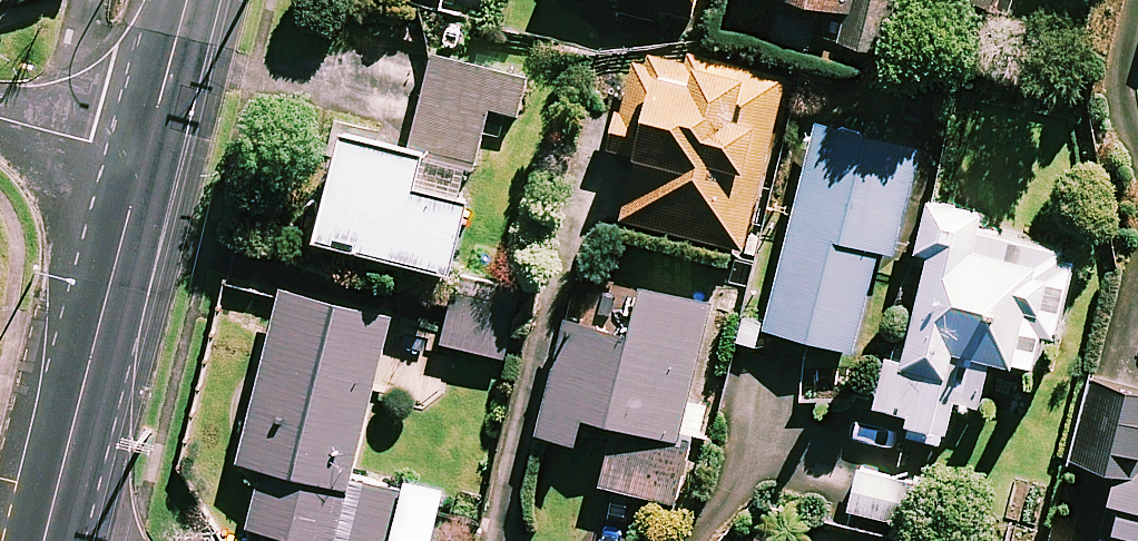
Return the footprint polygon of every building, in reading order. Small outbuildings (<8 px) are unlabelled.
[(490,11),(493,0),(445,0),(490,11)] [(690,25),(697,0),(592,0),(690,25)] [(846,22),(839,50),(878,61),(895,0),(764,0),(846,22)] [(1011,24),(1020,0),(943,0),(1011,24)] [(784,86),(680,60),(631,79),(611,157),(642,165),(627,227),(742,256),(784,86)] [(409,163),(344,148),(319,253),(451,285),(468,214),(456,211),(465,174),(474,177),(488,116),(518,123),(527,85),(433,63),(409,163)] [(919,160),(817,134),(765,337),(853,359),(878,258),(893,262),(919,160)] [(979,218),(929,207),(916,268),(924,270),(903,367),(886,364),(875,415),(908,422),(904,441),(944,449),(952,409),(978,415),(988,368),(1033,378),(1038,356),(1053,359),(1074,259),(975,237),(979,218)] [(520,296),(465,280),(446,349),(501,364),(520,296)] [(711,312),(578,280),(540,442),(576,451),(582,426),(616,434),(602,492),(675,509),(691,441),(681,439),(711,312)] [(282,300),(241,469),(261,474),(247,532),(283,540),(433,540),(442,504),(353,482),(391,327),(282,300)] [(1102,540),(1137,540),(1137,399),(1091,388),(1070,471),(1117,483),(1102,540)] [(908,482),(857,474),(850,518),(901,526),(908,482)]
